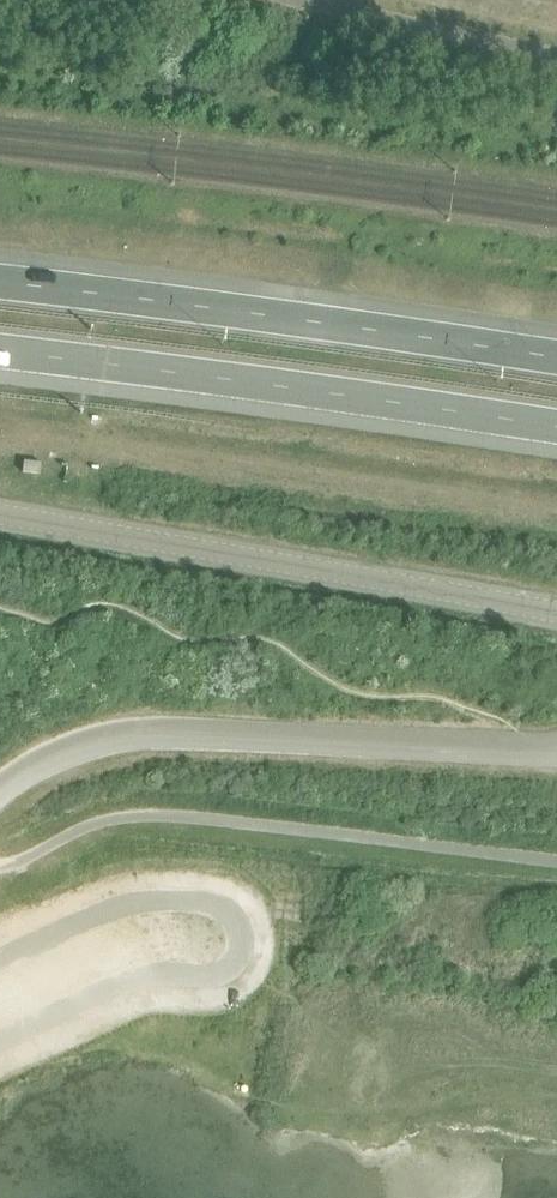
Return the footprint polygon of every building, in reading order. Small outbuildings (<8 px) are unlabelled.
[(39,474),(41,463),(23,461),(22,472),(39,474)]
